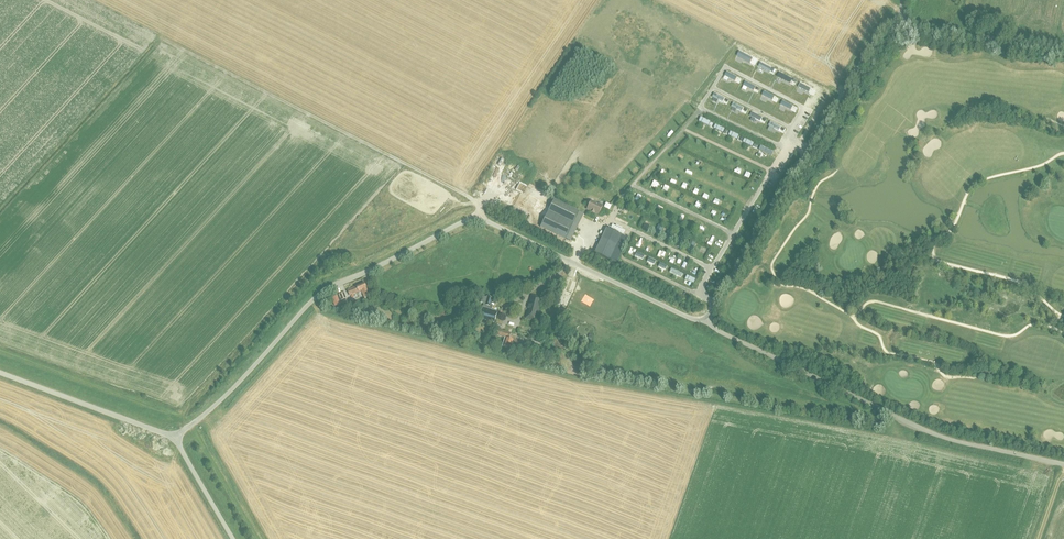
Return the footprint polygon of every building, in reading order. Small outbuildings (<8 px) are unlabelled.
[(554,198),(548,211),(540,227),(570,241),(576,229),(571,226),(579,210),(554,198)] [(590,202),(586,209),(590,211),(590,212),(594,214),(594,213),(598,215),(602,207),(599,205),(598,206),(590,202)] [(612,225),(610,229),(623,235),(624,231),(612,225)] [(628,238),(606,228),(595,253),(616,263),(628,238)] [(354,297),(353,294),(361,290),(364,299),(367,297),(368,294),(367,291),(364,283),(347,290),(349,295),(350,295),(351,299),(354,297)] [(345,292),(338,295),(341,301),(347,298),(345,292)] [(531,295),(525,319),(536,321),(542,297),(531,295)] [(482,308),(479,318),(494,322),(497,312),(490,310),(492,306),(489,305),(491,299),(483,296),(481,303),(483,303),(482,308)] [(452,298),(449,307),(454,309),(457,299),(452,298)] [(503,347),(510,350),(513,341),(509,339),(511,333),(496,329),(494,338),(497,339),(498,337),(506,339),(503,347)]
